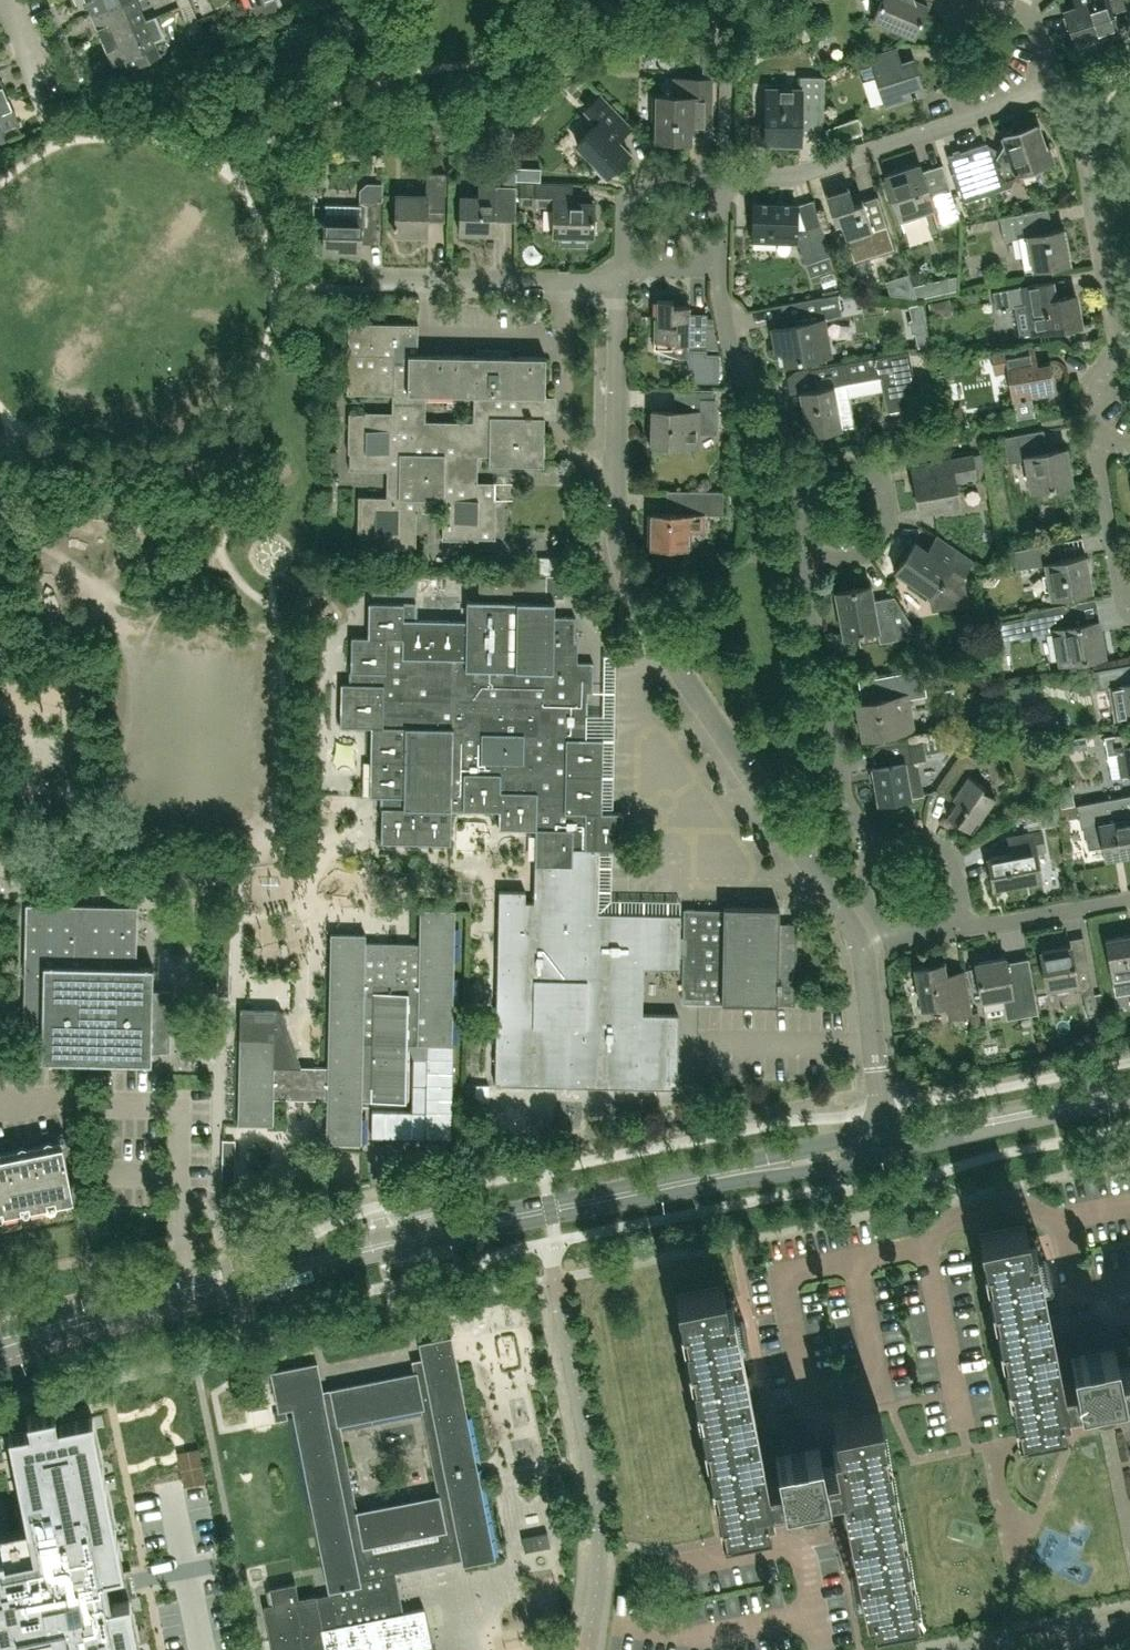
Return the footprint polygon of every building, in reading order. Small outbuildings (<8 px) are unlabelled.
[(92,13),(123,0),(86,0),(92,13)] [(136,0),(123,0),(92,13),(102,38),(144,20),(136,0)] [(210,0),(197,0),(203,12),(213,8),(210,0)] [(873,19),(914,36),(928,3),(921,0),(881,0),(873,19)] [(1123,6),(1121,0),(1075,0),(1077,5),(1064,9),(1075,43),(1117,29),(1111,10),(1123,6)] [(196,15),(190,1),(179,5),(185,20),(196,15)] [(156,16),(144,20),(102,38),(113,64),(125,59),(129,68),(161,55),(155,41),(164,37),(156,16)] [(895,46),(859,58),(865,76),(874,103),(885,100),(885,101),(911,92),(912,94),(916,93),(916,91),(923,89),(913,59),(900,63),(895,46)] [(824,129),(825,77),(801,76),(800,89),(766,88),(765,142),(767,142),(767,141),(800,142),(801,142),(801,129),(824,129)] [(711,127),(712,78),(673,77),(672,95),(658,95),(657,139),(691,140),(691,126),(711,127)] [(618,139),(631,127),(601,95),(586,108),(598,121),(577,141),(607,173),(630,151),(618,139)] [(6,141),(1,129),(18,122),(7,96),(0,99),(0,144),(6,141)] [(830,142),(863,131),(858,116),(825,127),(830,142)] [(1023,172),(1040,167),(1050,164),(1036,121),(1008,131),(998,150),(991,152),(988,142),(949,155),(964,201),(988,193),(992,196),(995,191),(1001,189),(1002,192),(1003,192),(1002,188),(1011,186),(1015,177),(1019,180),(1023,172)] [(516,220),(517,185),(516,185),(516,164),(504,164),(504,185),(496,184),(496,183),(479,182),(479,184),(479,194),(462,194),(460,231),(474,231),(474,235),(494,236),(494,220),(516,220)] [(960,217),(948,181),(927,188),(919,164),(886,175),(904,230),(929,222),(924,209),(932,207),(938,224),(960,217)] [(445,221),(446,173),(427,172),(427,194),(396,194),(396,234),(428,234),(428,221),(445,221)] [(360,204),(326,203),(325,216),(321,216),(321,225),(325,225),(325,250),(360,251),(361,233),(376,233),(377,200),(382,201),(383,183),(366,183),(360,188),(360,204)] [(588,246),(588,235),(593,235),(594,202),(571,201),(572,184),(538,183),(538,184),(521,184),(521,204),(534,204),(534,206),(556,207),(555,234),(560,234),(560,245),(588,246)] [(896,247),(878,194),(861,200),(862,201),(854,204),(849,187),(826,195),(835,223),(840,221),(846,239),(872,230),(879,252),(896,247)] [(813,199),(798,205),(753,203),(752,240),(754,240),(754,239),(795,240),(795,241),(797,241),(797,240),(798,240),(805,263),(806,263),(810,276),(833,268),(828,255),(831,255),(813,199)] [(1070,262),(1064,227),(1053,229),(1049,207),(999,216),(1004,239),(1018,237),(1022,255),(1020,255),(1020,256),(1022,256),(1024,270),(1070,262)] [(830,275),(815,279),(819,291),(834,287),(830,275)] [(956,275),(945,277),(948,290),(956,289),(956,275)] [(1082,324),(1076,292),(1067,294),(1064,278),(993,291),(996,309),(1014,305),(1020,335),(1082,324)] [(831,354),(825,320),(842,316),(838,293),(781,304),(785,328),(780,329),(779,327),(772,328),(776,351),(783,349),(785,362),(831,354)] [(948,298),(928,302),(931,316),(951,312),(948,298)] [(655,316),(654,340),(654,348),(679,356),(687,356),(694,381),(719,381),(719,353),(715,353),(713,339),(713,317),(707,317),(707,313),(690,313),(690,306),(673,305),(673,301),(682,301),(682,300),(655,299),(655,300),(657,300),(657,316),(655,316)] [(921,303),(908,306),(912,320),(925,317),(921,303)] [(417,324),(408,324),(402,324),(348,323),(347,354),(346,393),(391,393),(391,414),(366,413),(366,412),(365,412),(365,413),(350,413),(350,414),(352,414),(351,452),(349,452),(349,453),(351,453),(351,470),(352,470),(352,468),(388,469),(387,497),(357,496),(357,498),(359,498),(359,531),(357,531),(357,532),(359,532),(358,549),(360,549),(360,547),(397,548),(397,550),(398,550),(398,548),(415,548),(415,547),(413,547),(414,510),(442,511),(442,539),(443,539),(443,537),(474,538),(476,538),(476,540),(478,540),(478,538),(494,539),(494,537),(492,537),(493,500),(495,500),(495,499),(494,499),(493,499),(494,483),(492,483),(492,484),(479,484),(475,484),(474,484),(475,456),(476,456),(479,456),(488,456),(488,465),(489,465),(489,464),(542,465),(542,467),(544,467),(545,417),(539,417),(540,396),(545,396),(546,356),(474,355),(410,353),(410,340),(417,341),(417,324)] [(1054,391),(1049,360),(1037,363),(1034,345),(991,353),(994,371),(1007,369),(1012,399),(1021,397),(1022,399),(1026,399),(1025,396),(1054,391)] [(854,425),(846,384),(880,378),(886,412),(920,406),(909,348),(808,367),(812,389),(799,392),(799,393),(800,393),(802,402),(801,402),(801,404),(802,404),(807,435),(853,427),(853,425),(854,425)] [(718,406),(714,406),(714,389),(675,389),(675,390),(682,390),(682,411),(653,410),(652,444),(699,445),(699,443),(696,443),(696,432),(717,432),(718,406)] [(965,424),(961,405),(942,409),(946,428),(947,427),(950,440),(963,437),(961,425),(965,424)] [(1072,482),(1066,448),(1047,451),(1043,429),(992,438),(993,440),(1004,438),(1008,461),(1009,460),(1008,458),(1024,455),(1030,489),(1072,482)] [(959,504),(955,480),(976,476),(975,471),(985,470),(982,453),(934,461),(936,474),(914,478),(919,511),(959,504)] [(689,548),(689,547),(687,547),(687,531),(705,532),(705,514),(723,515),(724,491),(712,491),(687,490),(686,512),(651,511),(651,513),(652,513),(651,534),(650,534),(650,547),(689,548)] [(961,578),(974,560),(936,533),(925,548),(914,541),(894,569),(932,596),(952,568),(962,575),(960,577),(961,578)] [(1088,569),(1086,554),(1057,559),(1054,543),(1083,538),(1083,537),(1013,549),(1016,568),(1045,563),(1051,596),(1077,592),(1077,593),(1086,592),(1085,590),(1092,589),(1088,570),(1091,570),(1091,569),(1088,569)] [(539,574),(561,574),(562,556),(539,556),(539,574)] [(679,592),(666,572),(653,580),(667,600),(679,592)] [(564,598),(564,575),(546,575),(545,597),(564,598)] [(372,594),(416,594),(416,577),(372,576),(372,594)] [(914,626),(894,595),(873,599),(870,585),(835,591),(843,635),(877,629),(880,642),(915,635),(914,626)] [(367,601),(366,636),(350,635),(349,671),(353,671),(353,682),(339,682),(338,726),(369,726),(368,795),(382,795),(381,842),(450,844),(450,809),(499,811),(499,828),(535,829),(534,865),(596,866),(597,849),(621,849),(622,812),(601,812),(602,738),(586,738),(587,691),(592,692),(593,662),(568,661),(569,640),(573,641),(574,615),(553,615),(554,601),(466,599),(465,621),(414,620),(415,602),(367,601)] [(1104,654),(1097,619),(1090,621),(1087,599),(1078,601),(999,615),(999,616),(1026,611),(1026,615),(989,622),(993,640),(1054,629),(1060,662),(1104,654)] [(1093,669),(1096,688),(1109,686),(1115,717),(1129,715),(1129,663),(1093,669)] [(613,693),(613,664),(604,664),(603,693),(613,693)] [(915,728),(909,697),(927,694),(922,667),(865,678),(869,700),(855,702),(862,737),(915,728)] [(945,731),(871,744),(875,766),(872,767),(874,778),(870,779),(870,780),(874,779),(878,801),(922,794),(916,759),(925,758),(925,757),(948,753),(945,731)] [(1104,735),(1107,752),(1116,751),(1120,775),(1129,774),(1129,731),(1104,735)] [(994,795),(981,785),(983,783),(973,776),(982,762),(963,748),(935,788),(951,799),(953,796),(957,798),(947,812),(972,829),(997,793),(996,792),(994,795)] [(1107,782),(1117,781),(1115,757),(1105,757),(1107,782)] [(1077,804),(1081,826),(1085,826),(1088,843),(1092,846),(1103,845),(1105,857),(1129,852),(1129,794),(1077,804)] [(1057,806),(1044,808),(1047,823),(1060,821),(1057,806)] [(993,886),(1041,877),(1036,847),(1043,846),(1043,848),(1045,848),(1041,829),(1012,834),(1012,836),(1014,835),(1016,850),(987,855),(993,886)] [(527,836),(500,835),(500,854),(526,855),(527,836)] [(683,953),(682,1002),(795,1004),(796,923),(779,923),(779,908),(723,906),(723,910),(684,909),(684,938),(678,938),(679,914),(595,912),(596,866),(534,865),(533,899),(524,899),(524,891),(498,890),(495,1083),(676,1088),(677,1014),(642,1013),(642,967),(678,968),(678,953),(683,953)] [(96,1061),(100,906),(25,904),(22,1030),(42,1030),(41,1061),(96,1061)] [(152,990),(153,966),(136,966),(137,906),(100,906),(96,1061),(151,1062),(151,1052),(170,1053),(171,990),(152,990)] [(241,1009),(240,1040),(239,1088),(239,1089),(238,1123),(272,1124),(273,1097),(307,1098),(307,1099),(328,1099),(326,1142),(361,1143),(361,1141),(361,1140),(362,1101),(362,1100),(404,1101),(406,1043),(408,1043),(417,1043),(452,1044),(453,1042),(452,1042),(452,1018),(453,1018),(453,1001),(455,926),(455,909),(420,908),(420,910),(419,943),(411,943),(384,942),(365,942),(365,936),(365,933),(331,932),(331,935),(331,959),(330,959),(330,975),(329,1025),(328,1041),(329,1041),(328,1066),(312,1066),(299,1066),(299,1065),(284,1015),(284,1013),(283,1012),(281,1011),(280,1010),(279,1010),(277,1010),(241,1009)] [(1106,938),(1114,980),(1116,993),(1129,990),(1129,934),(1106,938)] [(1095,993),(1088,955),(1074,958),(1072,944),(1041,950),(1047,987),(1077,982),(1078,991),(1083,990),(1087,1014),(1105,1011),(1102,992),(1095,993)] [(1006,956),(975,962),(976,966),(980,987),(982,999),(1003,995),(1007,1017),(1037,1011),(1027,957),(1007,961),(1006,956)] [(971,1011),(963,969),(962,969),(963,974),(951,976),(950,971),(945,972),(943,961),(915,966),(922,1007),(950,1002),(953,1014),(950,1014),(950,1016),(971,1012),(971,1011)] [(976,966),(969,967),(973,988),(980,987),(976,966)] [(229,996),(229,975),(217,975),(216,995),(229,996)] [(978,1009),(971,1011),(971,1012),(973,1024),(980,1023),(978,1009)] [(373,1109),(372,1136),(449,1138),(452,1044),(417,1043),(408,1043),(413,1057),(412,1110),(373,1109)] [(223,1139),(222,1158),(235,1158),(235,1139),(223,1139)] [(73,1198),(62,1143),(0,1156),(0,1213),(73,1198)] [(1118,1364),(1114,1345),(1100,1348),(1096,1328),(1087,1329),(1080,1331),(1084,1351),(1057,1357),(1043,1285),(1036,1249),(1033,1236),(1027,1237),(1023,1223),(978,1232),(1010,1394),(1016,1424),(1017,1426),(1063,1417),(1060,1405),(1066,1404),(1065,1398),(1092,1392),(1096,1413),(1104,1412),(1112,1410),(1108,1389),(1129,1385),(1129,1362),(1118,1364)] [(890,1468),(878,1411),(834,1421),(837,1441),(805,1447),(801,1426),(785,1430),(789,1450),(762,1456),(746,1374),(730,1296),(724,1298),(721,1284),(675,1293),(718,1509),(721,1525),(767,1516),(765,1504),(771,1503),(770,1497),(797,1491),(801,1512),(817,1509),(813,1488),(840,1483),(863,1604),(870,1603),(872,1614),(917,1605),(890,1468)] [(463,1564),(494,1558),(494,1556),(493,1557),(476,1470),(475,1463),(475,1461),(474,1461),(455,1366),(457,1365),(451,1338),(420,1344),(423,1361),(413,1363),(415,1372),(413,1372),(414,1374),(366,1383),(365,1382),(364,1382),(364,1384),(332,1390),(332,1389),(330,1389),(330,1390),(323,1392),(323,1390),(322,1391),(317,1365),(318,1365),(317,1363),(271,1373),(271,1374),(272,1374),(279,1408),(278,1408),(278,1410),(293,1407),(329,1589),(328,1590),(329,1591),(330,1591),(331,1595),(316,1598),(315,1597),(299,1600),(295,1585),(270,1590),(273,1605),(263,1607),(272,1649),(402,1649),(430,1645),(431,1645),(424,1609),(403,1613),(395,1572),(462,1558),(463,1564)] [(278,1410),(274,1410),(276,1419),(288,1417),(286,1408),(278,1410)] [(49,1630),(53,1649),(140,1649),(129,1596),(126,1596),(120,1569),(123,1568),(92,1413),(56,1420),(54,1410),(54,1409),(26,1415),(27,1416),(29,1426),(8,1430),(33,1552),(4,1557),(3,1553),(0,1553),(0,1640),(49,1630)] [(550,1546),(548,1533),(522,1538),(525,1551),(550,1546)] [(207,1573),(190,1579),(194,1592),(211,1586),(207,1573)]
